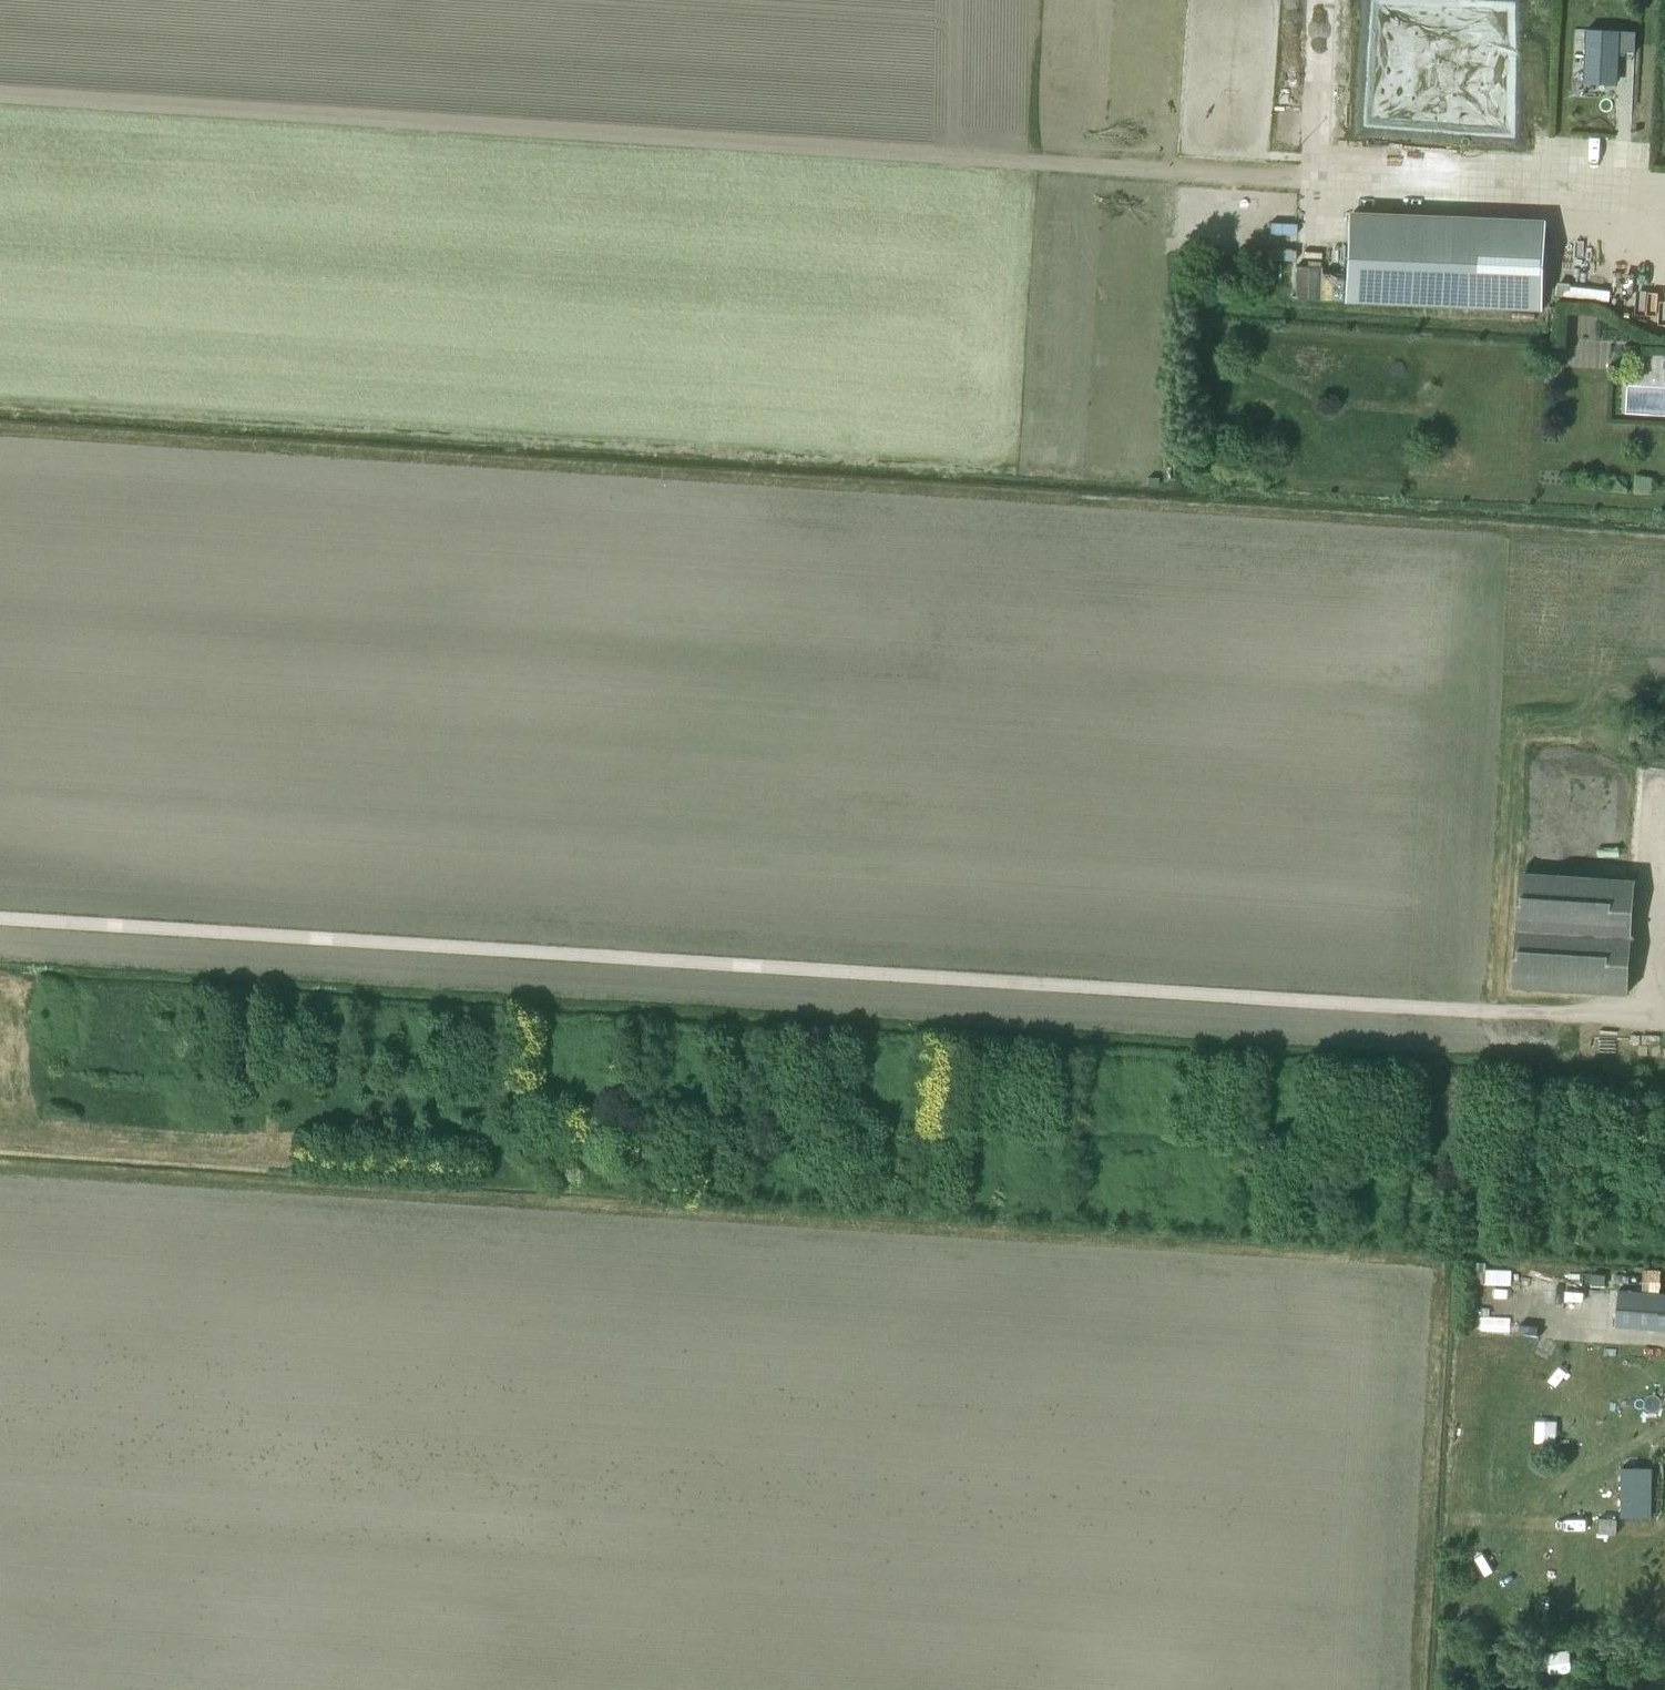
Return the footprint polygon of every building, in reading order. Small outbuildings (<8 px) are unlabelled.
[(1619,80),(1620,51),(1636,52),(1637,32),(1587,29),(1585,78),(1619,80)] [(1547,218),(1347,210),(1344,301),(1544,309),(1547,218)] [(1527,876),(1520,988),(1632,994),(1638,883),(1527,876)] [(1473,1268),(1472,1283),(1511,1284),(1511,1271),(1485,1270),(1485,1263),(1474,1263),(1473,1263),(1473,1268)] [(1621,1291),(1659,1294),(1661,1272),(1620,1269),(1619,1291),(1621,1291)] [(1593,1274),(1592,1286),(1605,1286),(1606,1275),(1593,1274)] [(1619,1291),(1616,1326),(1664,1330),(1664,1294),(1659,1294),(1619,1291)]
